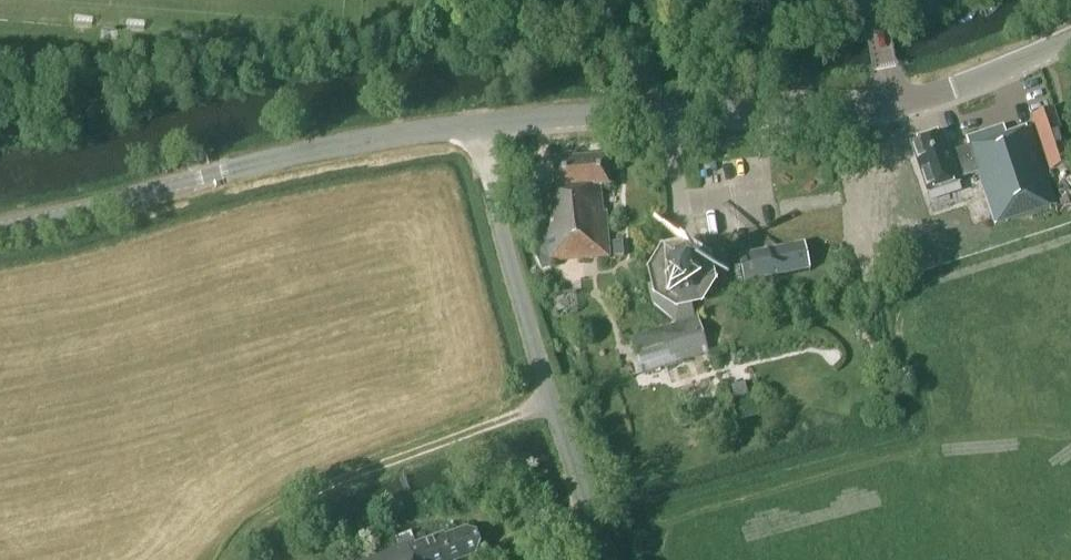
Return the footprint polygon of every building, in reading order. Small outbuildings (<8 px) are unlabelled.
[(1032,118),(1049,170),(1070,163),(1053,111),(1032,118)] [(1004,128),(966,140),(968,148),(950,154),(944,135),(910,146),(927,194),(960,183),(959,180),(977,174),(995,227),(1057,207),(1031,128),(1006,136),(1004,128)] [(610,187),(608,158),(553,161),(555,189),(526,191),(527,204),(536,204),(539,234),(537,234),(537,237),(538,237),(535,254),(541,269),(554,265),(553,263),(610,258),(606,212),(603,212),(601,188),(610,187)] [(624,256),(622,242),(613,243),(614,257),(624,256)] [(810,271),(804,245),(739,258),(744,284),(810,271)] [(654,305),(679,325),(698,319),(698,318),(695,319),(691,301),(694,300),(703,287),(699,271),(685,263),(670,266),(662,280),(662,281),(649,285),(654,305)] [(698,319),(679,325),(631,340),(642,374),(709,353),(698,319)] [(465,530),(445,537),(444,535),(415,546),(411,534),(401,537),(401,538),(342,559),(470,559),(475,558),(481,547),(476,535),(465,530)]
